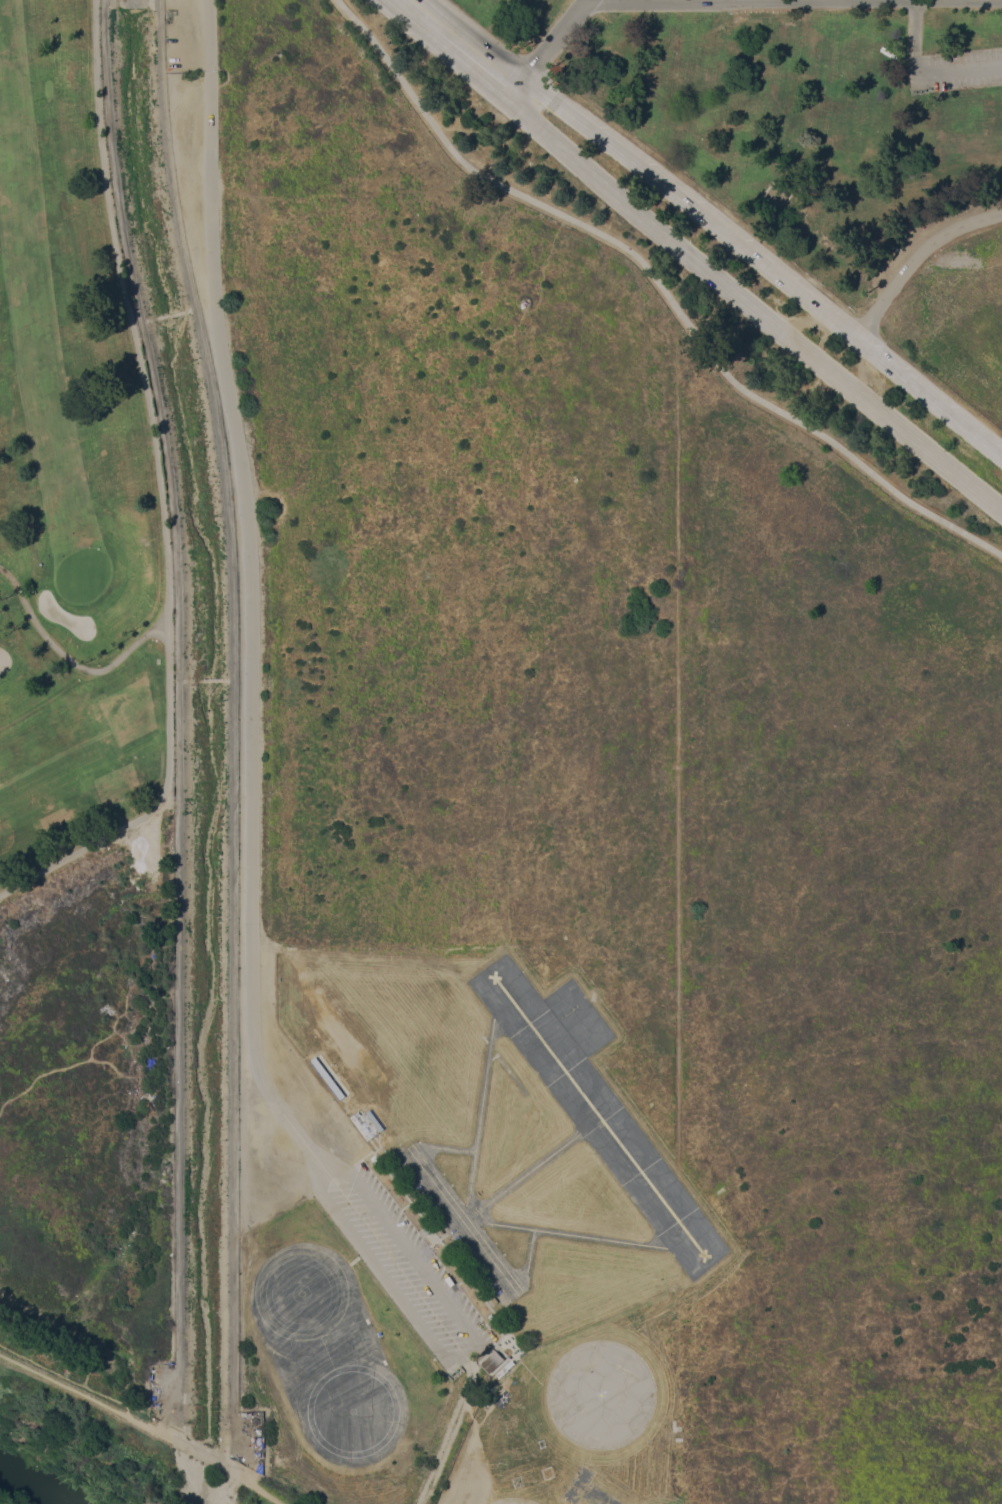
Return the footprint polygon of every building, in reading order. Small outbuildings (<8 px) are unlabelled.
[(383,1128),(372,1137),(362,1124),(366,1121),(361,1115),(365,1112),(369,1109),(383,1128)] [(495,1350),(504,1359),(489,1373),(480,1363),(495,1350)]
